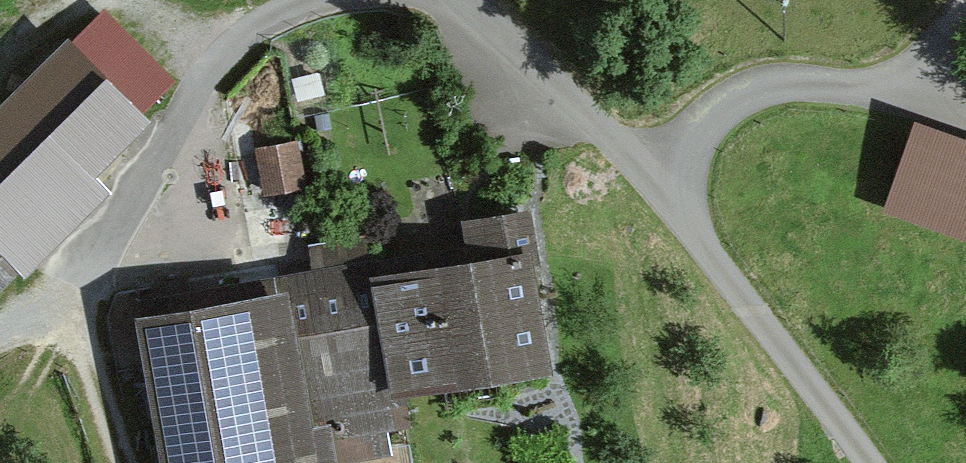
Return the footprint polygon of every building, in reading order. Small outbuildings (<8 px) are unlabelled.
[(79,61),(0,133),(0,293),(91,210),(72,190),(140,127),(79,61)] [(911,140),(887,204),(965,235),(965,161),(911,140)] [(151,326),(176,462),(319,462),(310,412),(520,373),(490,214),(430,225),(439,273),(151,326)]
